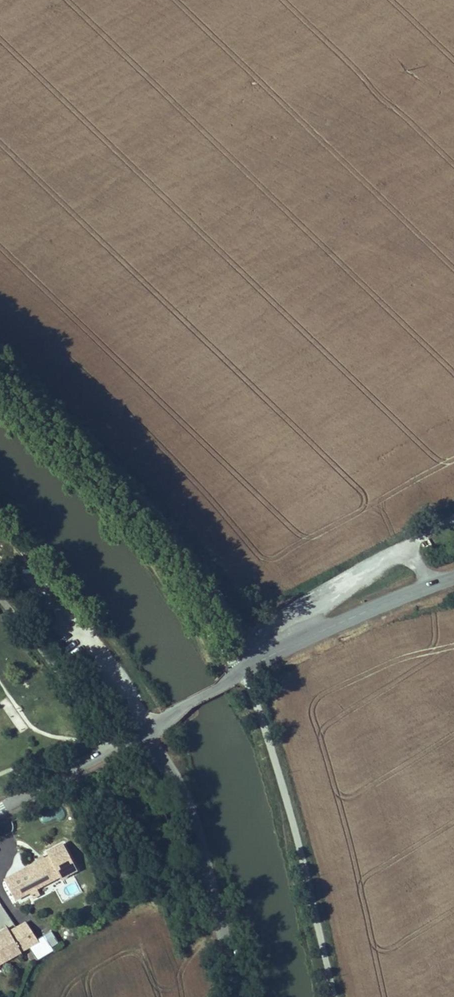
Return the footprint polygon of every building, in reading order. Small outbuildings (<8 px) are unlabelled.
[(40,862),(11,877),(22,896),(36,888),(43,885),(59,876),(60,878),(74,871),(76,867),(63,844),(47,853),(49,857),(44,860),(40,862)] [(22,896),(11,877),(5,880),(15,900),(22,896)] [(48,893),(43,885),(36,888),(41,897),(48,893)] [(39,942),(26,922),(16,928),(29,947),(30,948),(39,942)] [(20,952),(9,932),(7,928),(0,932),(0,964),(20,952)] [(29,947),(16,928),(9,932),(20,952),(29,947)]
